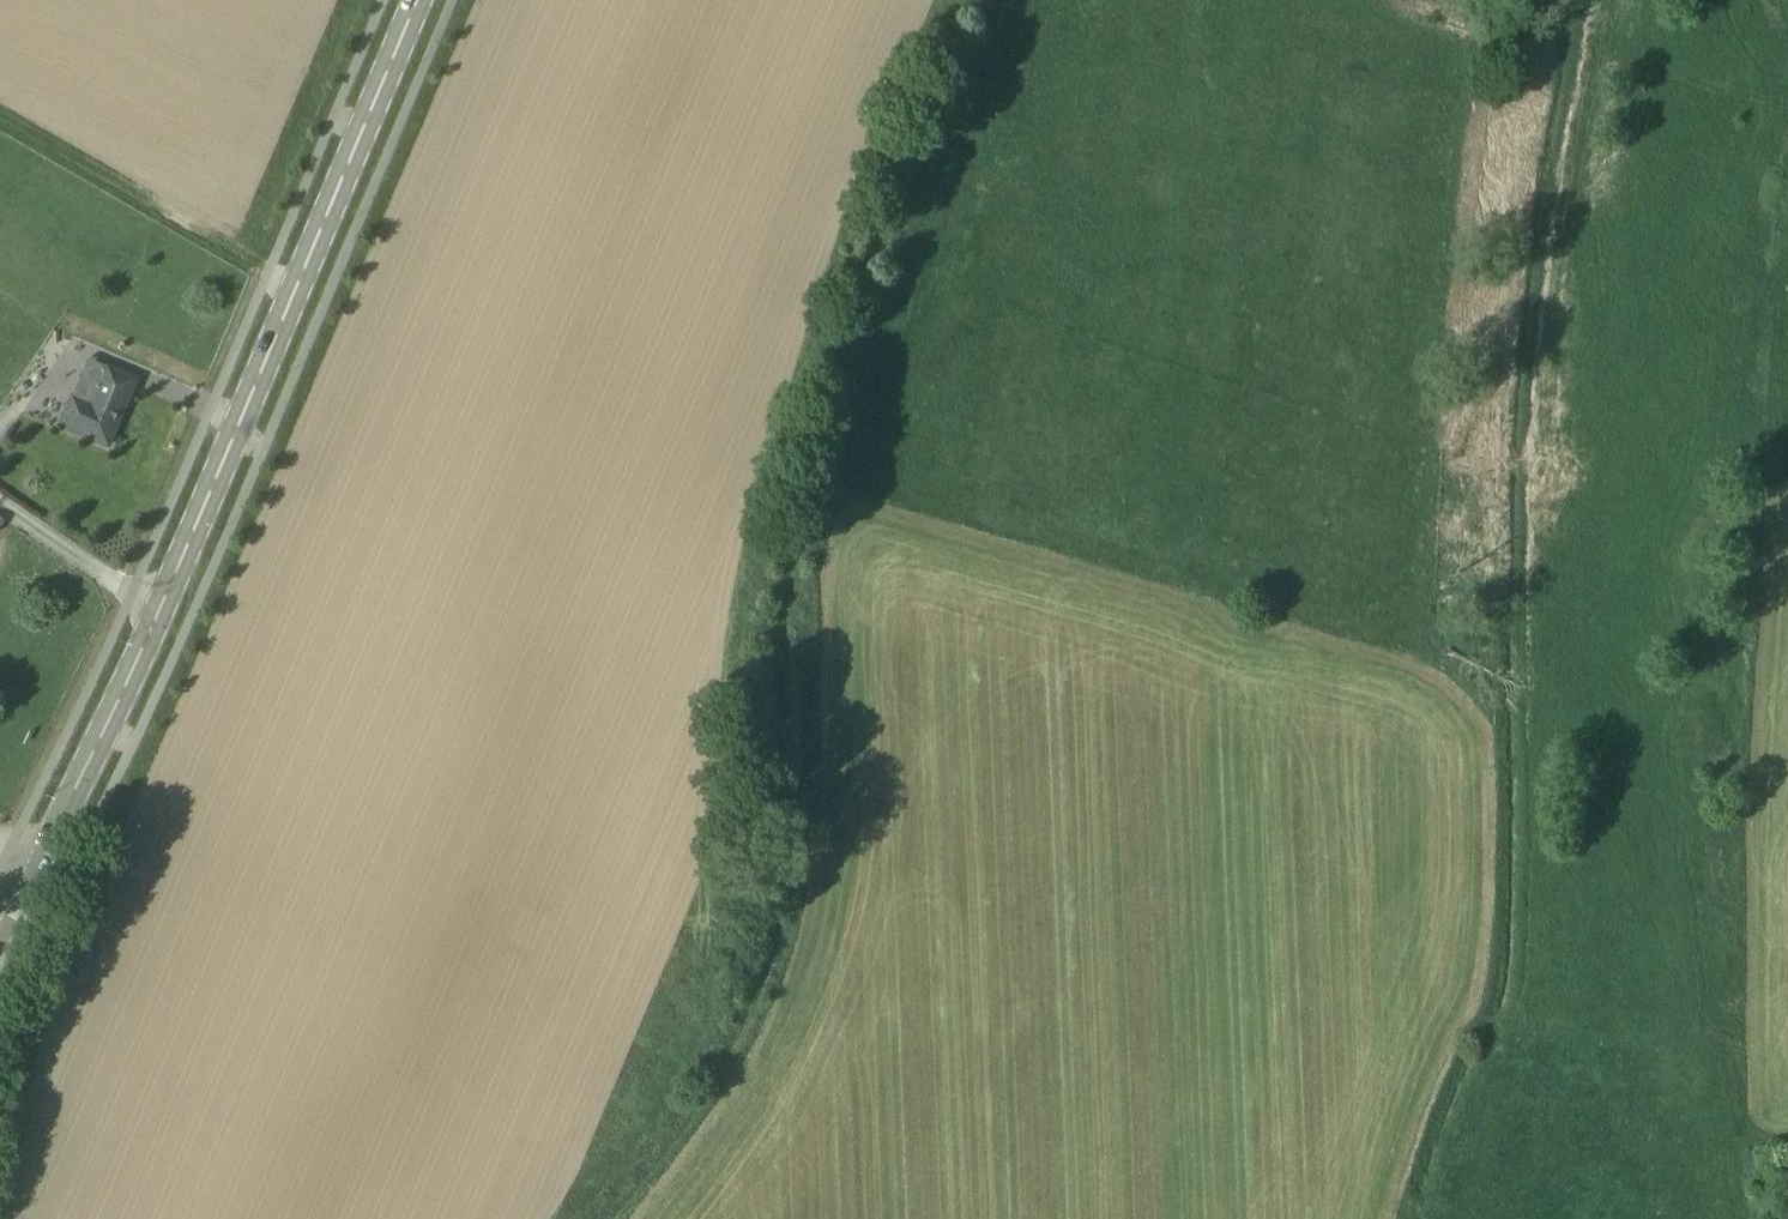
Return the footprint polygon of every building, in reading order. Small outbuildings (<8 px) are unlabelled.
[(109,445),(138,378),(109,366),(92,404),(73,396),(60,425),(109,445)]
